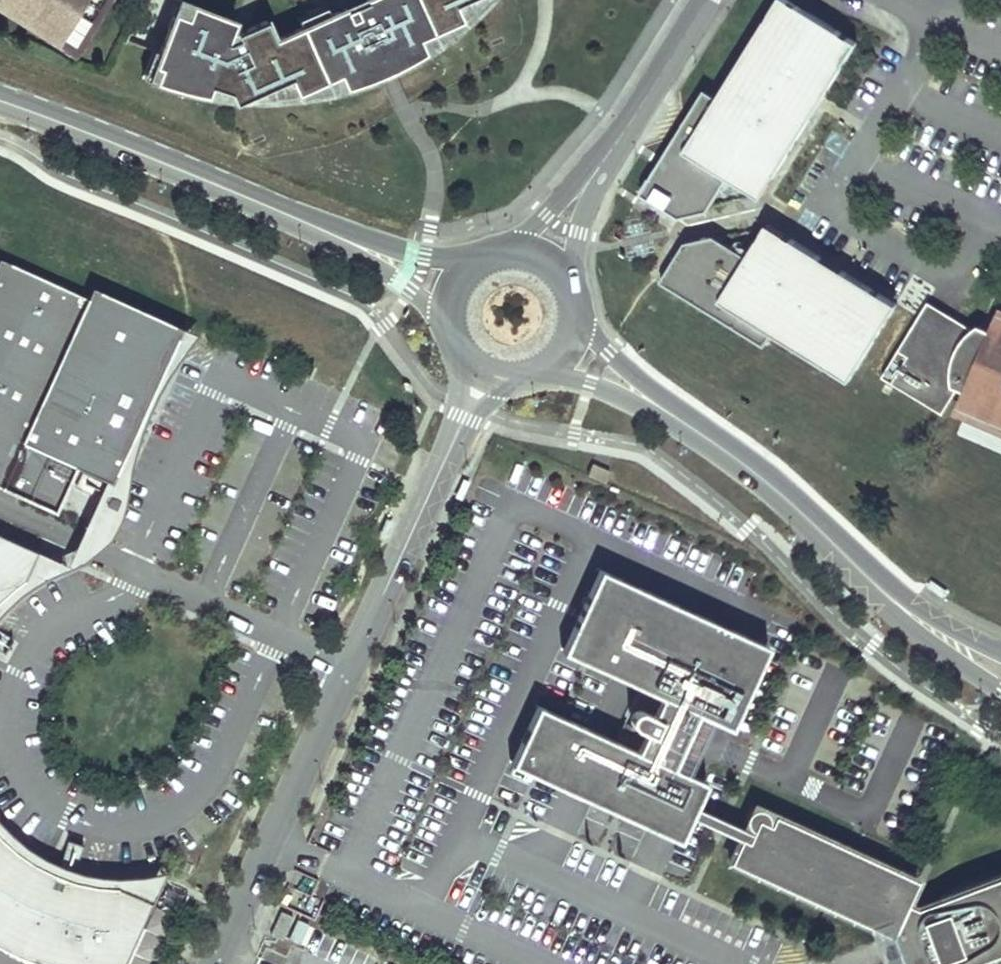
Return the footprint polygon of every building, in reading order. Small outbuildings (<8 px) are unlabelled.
[(45,38),(56,45),(59,40),(75,50),(81,40),(101,9),(106,0),(0,0),(0,10),(45,38)] [(101,9),(105,12),(113,0),(106,0),(101,9)] [(188,18),(192,5),(180,0),(175,13),(188,18)] [(380,9),(374,12),(369,0),(357,5),(384,66),(391,63),(394,70),(398,67),(409,62),(419,57),(423,53),(425,52),(419,39),(461,20),(456,4),(465,0),(376,0),(380,9)] [(376,0),(369,0),(374,12),(380,9),(376,0)] [(480,9),(486,2),(488,0),(465,0),(456,4),(461,20),(419,39),(425,52),(429,50),(437,45),(439,43),(444,40),(450,35),(454,32),(461,26),(472,17),(480,9)] [(657,170),(640,199),(679,223),(708,216),(727,183),(760,203),(851,46),(777,0),(773,0),(714,100),(669,178),(657,170)] [(236,22),(192,5),(188,18),(175,13),(166,36),(155,66),(160,67),(155,82),(161,84),(164,85),(171,87),(178,89),(186,91),(193,93),(196,94),(200,94),(203,95),(207,96),(211,86),(230,93),(233,99),(235,103),(244,100),(290,79),(297,94),(339,75),(345,88),(353,86),(356,85),(365,82),(376,77),(380,76),(377,69),(384,66),(357,5),(346,11),(350,21),(343,24),(339,14),(338,11),(275,39),(266,21),(248,28),(251,35),(241,40),(240,38),(239,38),(229,43),(227,43),(236,22)] [(350,21),(346,11),(339,14),(343,24),(350,21)] [(251,35),(248,28),(237,33),(239,38),(240,38),(241,40),(251,35)] [(45,38),(43,43),(74,62),(86,43),(81,40),(75,50),(59,40),(56,45),(45,38)] [(394,70),(391,63),(377,69),(380,76),(387,73),(394,70)] [(160,67),(155,66),(150,79),(155,82),(160,67)] [(290,79),(244,100),(250,100),(256,100),(262,100),(271,100),(280,99),(295,98),(306,97),(321,94),(337,91),(345,88),(339,75),(297,94),(290,79)] [(233,99),(230,93),(211,86),(207,96),(223,98),(233,99)] [(702,92),(657,170),(669,178),(714,100),(702,92)] [(662,282),(690,299),(697,286),(774,334),(851,381),(898,304),(764,223),(744,255),(713,235),(684,242),(662,282)] [(54,512),(75,466),(102,478),(109,481),(113,473),(108,470),(170,334),(176,337),(181,328),(174,325),(174,327),(99,293),(99,291),(91,287),(86,298),(0,259),(0,487),(54,512)] [(697,286),(690,299),(767,346),(774,334),(697,286)] [(929,301),(884,375),(951,404),(959,386),(971,392),(964,410),(1000,425),(1000,314),(991,329),(980,324),(976,331),(929,301)] [(114,527),(119,516),(120,501),(129,465),(134,446),(140,428),(148,409),(156,391),(162,381),(166,374),(178,358),(195,333),(181,328),(176,337),(170,334),(108,470),(113,473),(109,481),(102,478),(74,540),(69,552),(83,559),(95,548),(107,537),(114,527)] [(605,482),(609,472),(591,464),(587,474),(605,482)] [(12,584),(21,577),(35,549),(0,533),(0,595),(12,584)] [(70,566),(81,560),(83,559),(69,552),(64,563),(35,549),(21,577),(12,584),(0,595),(0,606),(2,604),(18,590),(70,566)] [(770,656),(604,579),(567,663),(664,707),(656,725),(643,722),(636,730),(644,742),(637,758),(541,719),(518,774),(535,782),(683,850),(693,826),(698,814),(707,794),(676,778),(702,722),(735,736),(770,656)] [(915,908),(912,907),(906,904),(917,881),(774,816),(770,825),(768,825),(769,822),(769,817),(768,815),(765,812),(761,810),(759,809),(754,810),(751,812),(748,815),(747,818),(747,820),(747,825),(749,828),(753,832),(751,837),(748,843),(742,840),(739,845),(730,864),(887,934),(888,937),(881,939),(885,952),(889,963),(972,963),(1000,953),(1000,876),(915,908)] [(751,837),(698,814),(693,826),(739,845),(742,840),(748,843),(751,837)] [(12,849),(30,862),(50,871),(70,879),(92,883),(113,885),(149,901),(163,868),(115,877),(93,875),(72,871),(53,863),(34,854),(17,842),(2,829),(0,826),(0,838),(12,849)] [(19,956),(41,963),(122,963),(149,901),(113,885),(92,883),(70,879),(50,871),(30,862),(12,849),(0,838),(0,947),(19,956)] [(282,939),(292,917),(280,912),(270,934),(282,939)] [(295,919),(288,940),(303,945),(309,924),(295,919)]
